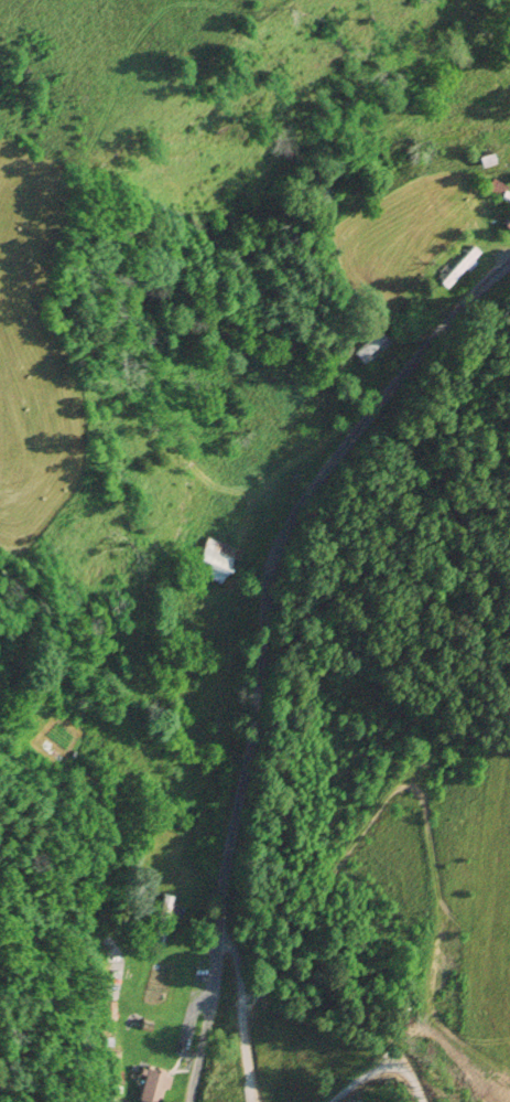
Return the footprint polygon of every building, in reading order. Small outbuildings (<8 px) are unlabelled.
[(441,280),(449,289),(483,255),(474,246),(441,280)] [(366,365),(355,352),(381,329),(392,342),(366,365)] [(331,359),(324,349),(311,359),(318,368),(331,359)] [(192,570),(206,537),(236,550),(221,584),(192,570)] [(153,942),(164,895),(175,898),(164,944),(153,942)] [(117,1004),(118,1023),(104,1024),(104,1005),(117,1004)] [(169,1073),(161,1101),(138,1101),(148,1068),(169,1073)]
